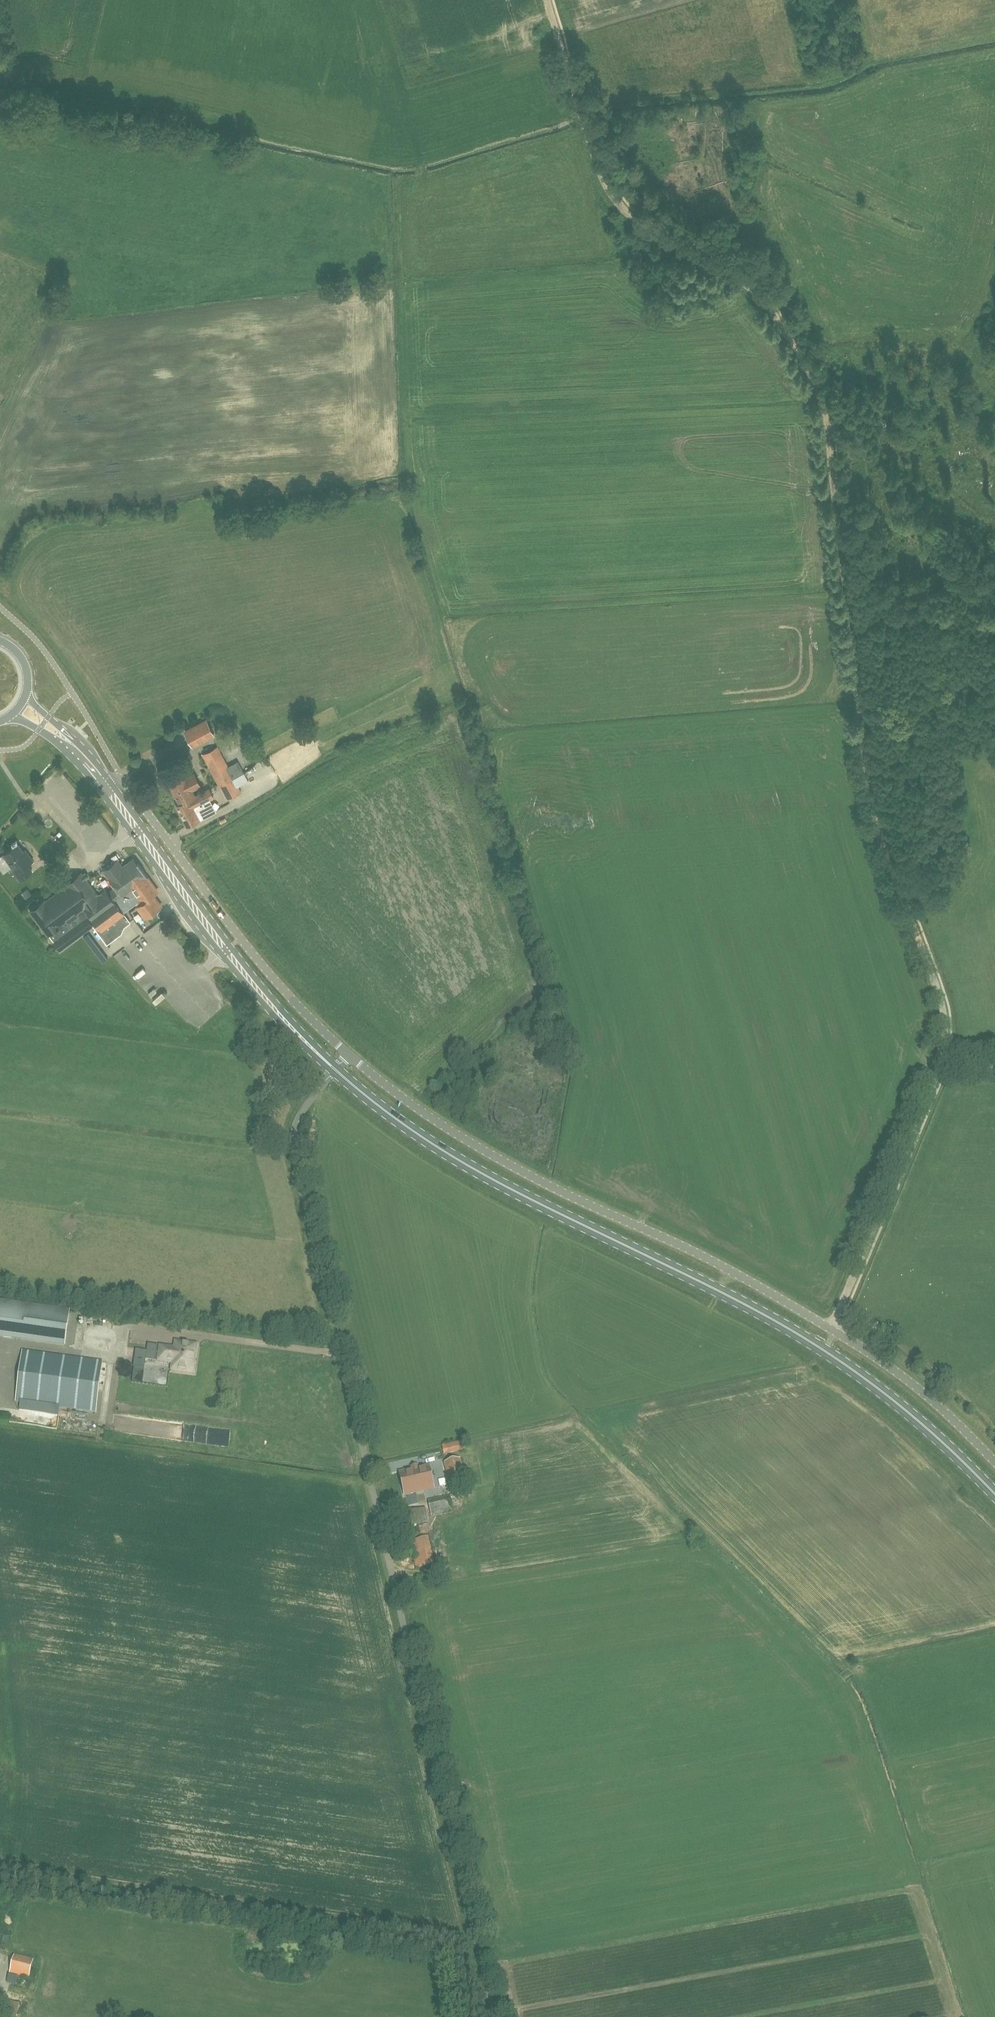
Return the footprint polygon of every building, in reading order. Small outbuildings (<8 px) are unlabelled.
[(192,746),(214,735),(206,720),(185,731),(192,746)] [(243,771),(233,776),(217,746),(203,754),(227,799),(241,792),(238,787),(248,781),(243,771)] [(180,804),(195,796),(191,790),(200,785),(194,774),(185,778),(184,777),(170,785),(180,804)] [(195,796),(180,804),(177,805),(187,826),(211,813),(205,801),(213,797),(209,789),(195,796)] [(26,866),(33,860),(27,853),(25,854),(17,843),(3,854),(14,868),(12,869),(20,880),(30,872),(26,866)] [(12,872),(3,857),(0,859),(0,870),(4,876),(12,872)] [(153,895),(158,892),(134,859),(124,866),(118,859),(104,870),(116,887),(108,893),(106,890),(98,896),(86,879),(88,877),(85,873),(82,874),(81,873),(67,884),(68,885),(45,902),(44,901),(30,911),(48,935),(49,934),(54,941),(53,942),(60,950),(93,925),(107,944),(116,938),(114,934),(130,922),(123,912),(135,903),(146,918),(161,906),(153,895)] [(12,1302),(0,1301),(0,1338),(65,1347),(70,1310),(12,1302)] [(183,1356),(194,1357),(196,1345),(176,1342),(175,1348),(160,1346),(159,1352),(177,1355),(176,1359),(182,1359),(183,1356)] [(95,1411),(101,1362),(23,1351),(16,1401),(95,1411)] [(194,1361),(194,1357),(183,1356),(182,1359),(176,1359),(177,1355),(159,1352),(158,1360),(173,1362),(172,1369),(192,1372),(192,1371),(194,1369),(195,1368),(195,1365),(195,1363),(194,1361)] [(150,1421),(149,1435),(159,1435),(160,1421),(150,1421)] [(168,1428),(167,1442),(199,1442),(199,1428),(168,1428)] [(444,1455),(453,1455),(453,1454),(465,1453),(464,1444),(444,1446),(444,1455)] [(412,1468),(412,1470),(400,1473),(405,1495),(433,1488),(429,1470),(428,1466),(426,1467),(418,1469),(418,1467),(417,1466),(412,1467),(412,1468)] [(450,1504),(429,1508),(431,1518),(452,1514),(450,1504)] [(401,1508),(402,1514),(398,1515),(401,1529),(429,1523),(426,1509),(414,1512),(412,1506),(401,1508)] [(433,1567),(430,1539),(412,1541),(415,1569),(433,1567)] [(28,1977),(33,1959),(14,1955),(9,1973),(28,1977)]
